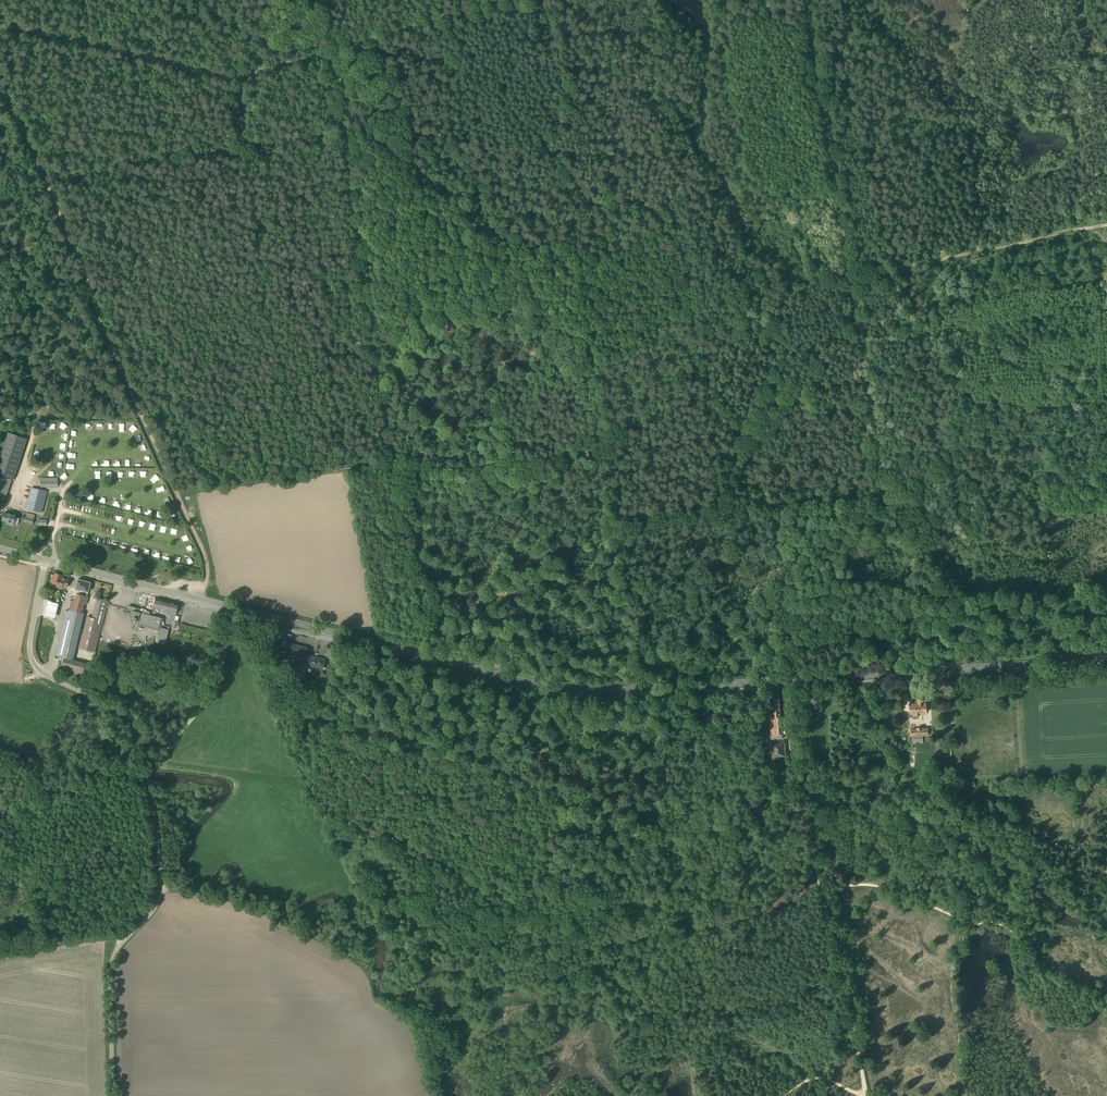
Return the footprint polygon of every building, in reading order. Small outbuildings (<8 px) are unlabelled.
[(4,501),(12,480),(0,475),(0,500),(4,501)] [(47,491),(37,489),(32,488),(26,509),(41,513),(47,491)] [(4,513),(3,515),(2,521),(9,522),(9,524),(13,525),(12,530),(19,532),(23,517),(4,513)] [(35,515),(32,514),(27,513),(26,517),(25,517),(24,522),(33,524),(34,519),(35,515)] [(63,588),(63,587),(67,588),(69,579),(65,578),(64,579),(62,579),(63,575),(55,573),(54,579),(53,578),(51,583),(57,584),(56,587),(63,588)] [(62,670),(83,675),(86,663),(73,660),(84,614),(81,613),(83,604),(86,605),(89,593),(86,592),(89,582),(81,580),(73,610),(69,609),(69,611),(66,610),(55,656),(65,658),(62,670)] [(102,625),(109,601),(97,598),(92,617),(88,616),(84,634),(82,634),(79,648),(95,652),(102,625)] [(168,602),(156,599),(152,611),(153,611),(153,612),(156,613),(156,612),(165,614),(166,610),(168,602)] [(175,616),(178,604),(168,602),(166,610),(165,614),(171,616),(171,615),(175,616)] [(137,625),(153,629),(158,631),(161,618),(151,615),(149,611),(129,606),(128,609),(133,611),(131,620),(138,622),(137,625)] [(161,628),(157,643),(165,645),(169,630),(161,628)] [(286,652),(305,656),(305,655),(307,649),(292,645),(292,644),(288,643),(286,652)] [(325,655),(331,660),(335,655),(330,650),(325,655)] [(303,664),(312,666),(315,657),(305,655),(305,656),(303,664)] [(325,659),(315,657),(312,666),(322,669),(325,659)] [(774,717),(774,718),(781,717),(780,708),(779,708),(779,705),(780,705),(779,703),(780,703),(780,694),(771,695),(772,703),(773,703),(774,717)] [(916,715),(916,716),(920,715),(920,713),(926,713),(926,703),(924,703),(923,699),(918,699),(918,701),(912,702),(912,704),(910,704),(910,714),(913,713),(913,715),(916,715)] [(770,718),(771,735),(782,735),(781,717),(774,718),(774,717),(770,718)] [(923,735),(927,735),(927,729),(921,729),(921,728),(916,728),(916,729),(911,729),(912,736),(923,735)] [(923,744),(923,735),(912,736),(913,744),(923,744)] [(771,744),(772,758),(785,757),(784,744),(771,744)]
